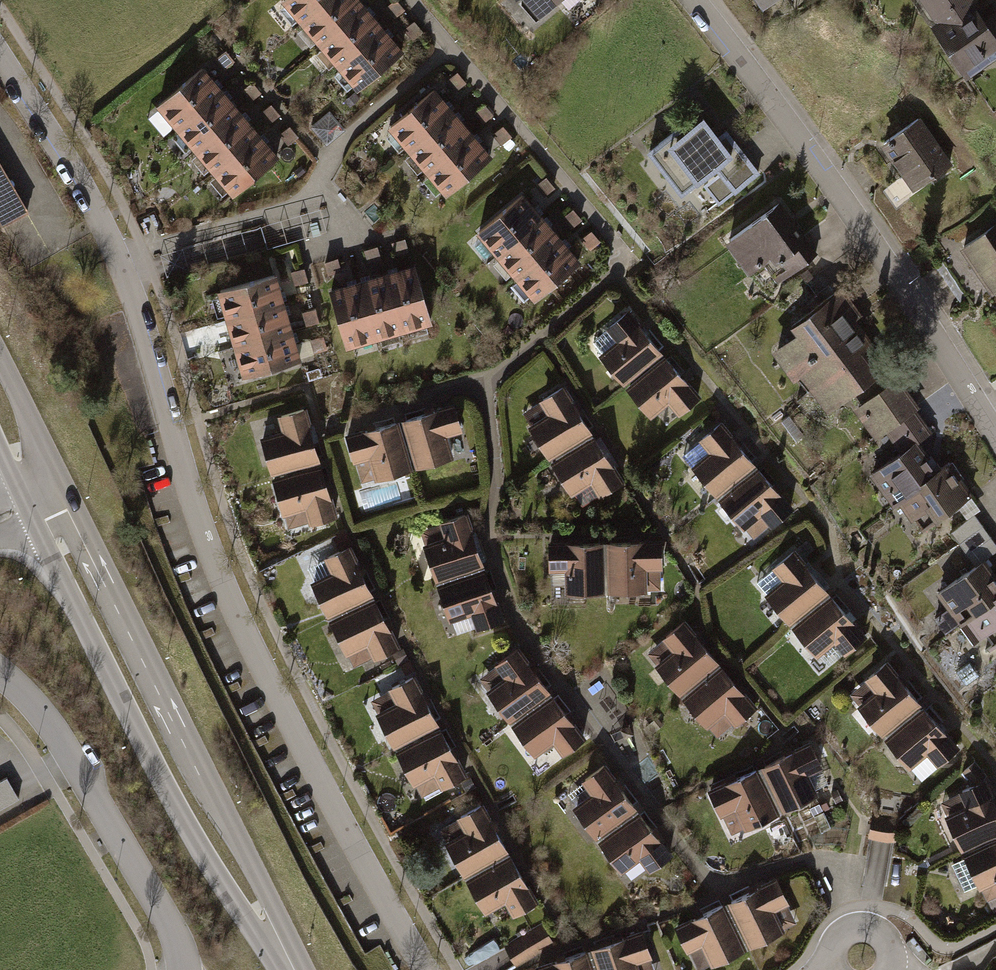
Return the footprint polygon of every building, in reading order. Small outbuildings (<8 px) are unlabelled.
[(357,87),(401,49),(360,0),(283,0),(357,87)] [(539,20),(561,0),(522,0),(539,20)] [(975,76),(995,62),(995,27),(978,0),(924,0),(975,76)] [(201,63),(157,101),(232,190),(277,153),(201,63)] [(490,153),(433,86),(388,123),(446,191),(490,153)] [(922,116),(879,144),(914,192),(956,164),(922,116)] [(689,118),(646,151),(682,197),(716,171),(718,174),(703,185),(719,205),(760,173),(727,130),(718,137),(704,118),(694,125),(689,118)] [(2,228),(28,210),(0,163),(0,225),(2,228)] [(582,261),(524,192),(478,231),(536,299),(582,261)] [(779,203),(724,244),(749,276),(765,265),(782,288),(822,259),(779,203)] [(964,247),(994,294),(995,292),(995,224),(964,247)] [(416,265),(329,290),(347,349),(434,323),(416,265)] [(272,276),(216,292),(242,378),(297,362),(272,276)] [(880,342),(842,286),(767,339),(823,416),(882,377),(864,352),(880,342)] [(624,383),(662,352),(629,310),(607,328),(617,341),(601,354),(624,383)] [(666,354),(627,385),(651,415),(669,401),(679,413),(700,395),(666,354)] [(893,381),(855,408),(877,439),(887,432),(901,452),(919,438),(929,431),(893,381)] [(566,383),(539,398),(550,417),(534,426),(549,452),(591,429),(566,383)] [(456,407),(404,421),(417,469),(454,459),(448,436),(463,432),(456,407)] [(281,432),(261,438),(272,474),(320,461),(306,410),(277,418),(281,432)] [(756,461),(723,419),(699,439),(708,451),(693,463),(717,492),(756,461)] [(399,423),(347,438),(354,462),(368,458),(375,482),(413,471),(399,423)] [(595,432),(550,457),(570,492),(593,479),(600,490),(621,478),(595,432)] [(901,452),(872,473),(896,505),(902,500),(943,470),(919,438),(901,452)] [(758,463),(718,496),(741,524),(761,507),(773,521),(792,505),(758,463)] [(923,529),(973,493),(951,464),(943,470),(902,500),(923,529)] [(321,466),(272,481),(283,518),(305,511),(310,526),(337,517),(321,466)] [(444,535),(424,541),(435,577),(484,562),(468,510),(439,519),(444,535)] [(953,530),(977,565),(995,552),(995,546),(974,515),(953,530)] [(602,540),(547,542),(548,573),(564,572),(565,595),(604,593),(602,540)] [(662,541),(609,540),(608,590),(645,590),(645,566),(662,566),(662,541)] [(315,584),(328,613),(373,593),(351,547),(323,559),(331,576),(315,584)] [(829,589),(795,550),(775,567),(784,578),(768,592),(793,621),(829,589)] [(983,561),(939,592),(960,622),(995,597),(995,579),(983,561)] [(484,567),(437,583),(449,620),(474,612),(478,624),(500,616),(484,567)] [(832,592),(795,624),(821,653),(835,640),(847,653),(869,634),(832,592)] [(995,645),(995,597),(960,622),(973,640),(986,631),(995,645)] [(377,599),(332,621),(346,651),(367,642),(373,655),(398,643),(377,599)] [(673,651),(658,664),(680,692),(720,660),(685,616),(660,635),(673,651)] [(549,688),(517,647),(495,664),(504,675),(487,689),(510,718),(549,688)] [(924,702),(890,661),(867,679),(877,691),(859,706),(884,735),(924,702)] [(722,665),(685,699),(710,726),(726,711),(736,722),(757,703),(722,665)] [(396,703),(376,713),(393,747),(440,724),(414,673),(388,686),(396,703)] [(555,693),(512,725),(535,755),(555,740),(565,753),(588,736),(555,693)] [(926,703),(887,737),(912,766),(931,751),(941,762),(962,744),(926,703)] [(442,733),(396,756),(412,787),(436,775),(442,789),(464,778),(442,733)] [(812,742),(765,765),(786,808),(819,792),(809,772),(824,765),(812,742)] [(639,807),(606,764),(582,782),(592,795),(575,808),(598,838),(639,807)] [(760,768),(714,789),(725,815),(740,808),(749,827),(780,813),(760,768)] [(948,815),(962,847),(995,832),(995,795),(988,777),(961,789),(968,806),(948,815)] [(467,835),(448,845),(464,877),(511,854),(486,805),(458,818),(467,835)] [(639,811),(597,843),(621,875),(640,861),(649,873),(650,871),(672,855),(639,811)] [(899,822),(873,818),(870,838),(897,841),(899,822)] [(967,856),(985,891),(995,885),(995,842),(967,856)] [(511,858),(468,882),(487,915),(506,904),(515,919),(538,905),(511,858)] [(778,879),(731,900),(750,943),(783,929),(775,910),(789,904),(778,879)] [(724,901),(677,922),(686,944),(704,937),(715,961),(745,948),(724,901)] [(542,925),(506,947),(511,956),(518,967),(554,945),(542,925)] [(594,946),(602,969),(641,969),(637,958),(651,953),(642,929),(594,946)] [(537,966),(539,969),(592,969),(585,949),(537,966)]
